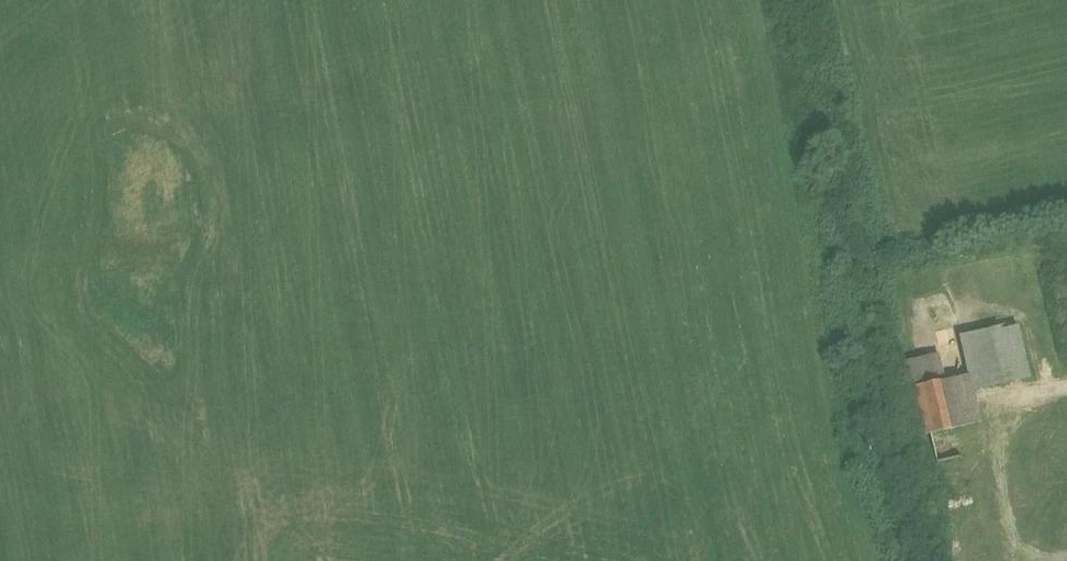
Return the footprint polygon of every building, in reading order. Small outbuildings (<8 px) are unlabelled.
[(1019,320),(960,334),(969,374),(948,378),(945,379),(956,427),(960,426),(984,422),(976,390),(1033,377),(1019,320)] [(945,379),(948,378),(941,352),(900,361),(906,387),(908,387),(945,379)] [(945,379),(908,387),(919,435),(929,433),(956,427),(945,379)] [(967,454),(960,426),(956,427),(929,433),(936,461),(938,461),(962,455),(967,454)] [(962,455),(938,461),(949,508),(973,502),(962,455)]
